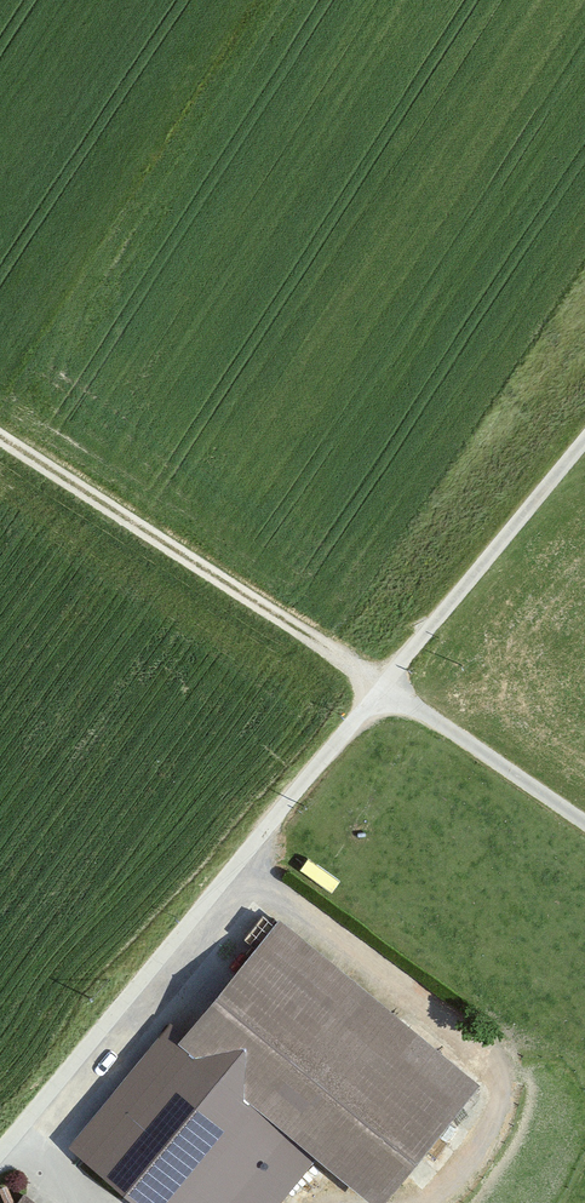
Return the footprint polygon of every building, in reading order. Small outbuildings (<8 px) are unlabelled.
[(69,1142),(144,1202),(274,1202),(314,1154),(375,1202),(380,1202),(483,1077),(279,911),(185,1025),(173,1015),(69,1142)] [(21,1189),(12,1202),(41,1202),(21,1189)]
